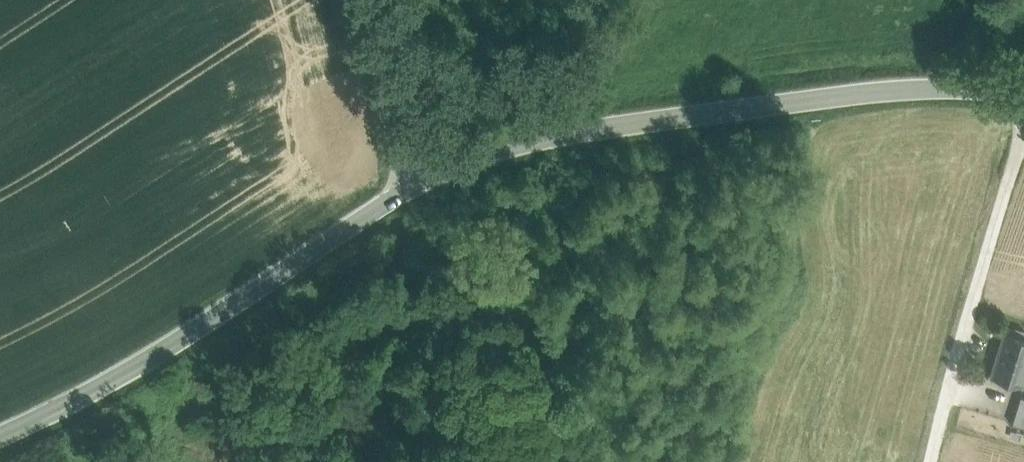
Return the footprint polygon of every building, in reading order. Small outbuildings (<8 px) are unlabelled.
[(1003,331),(990,375),(1023,385),(1023,384),(1023,337),(1003,331)] [(1020,395),(1011,423),(1023,427),(1023,396),(1020,395)]
